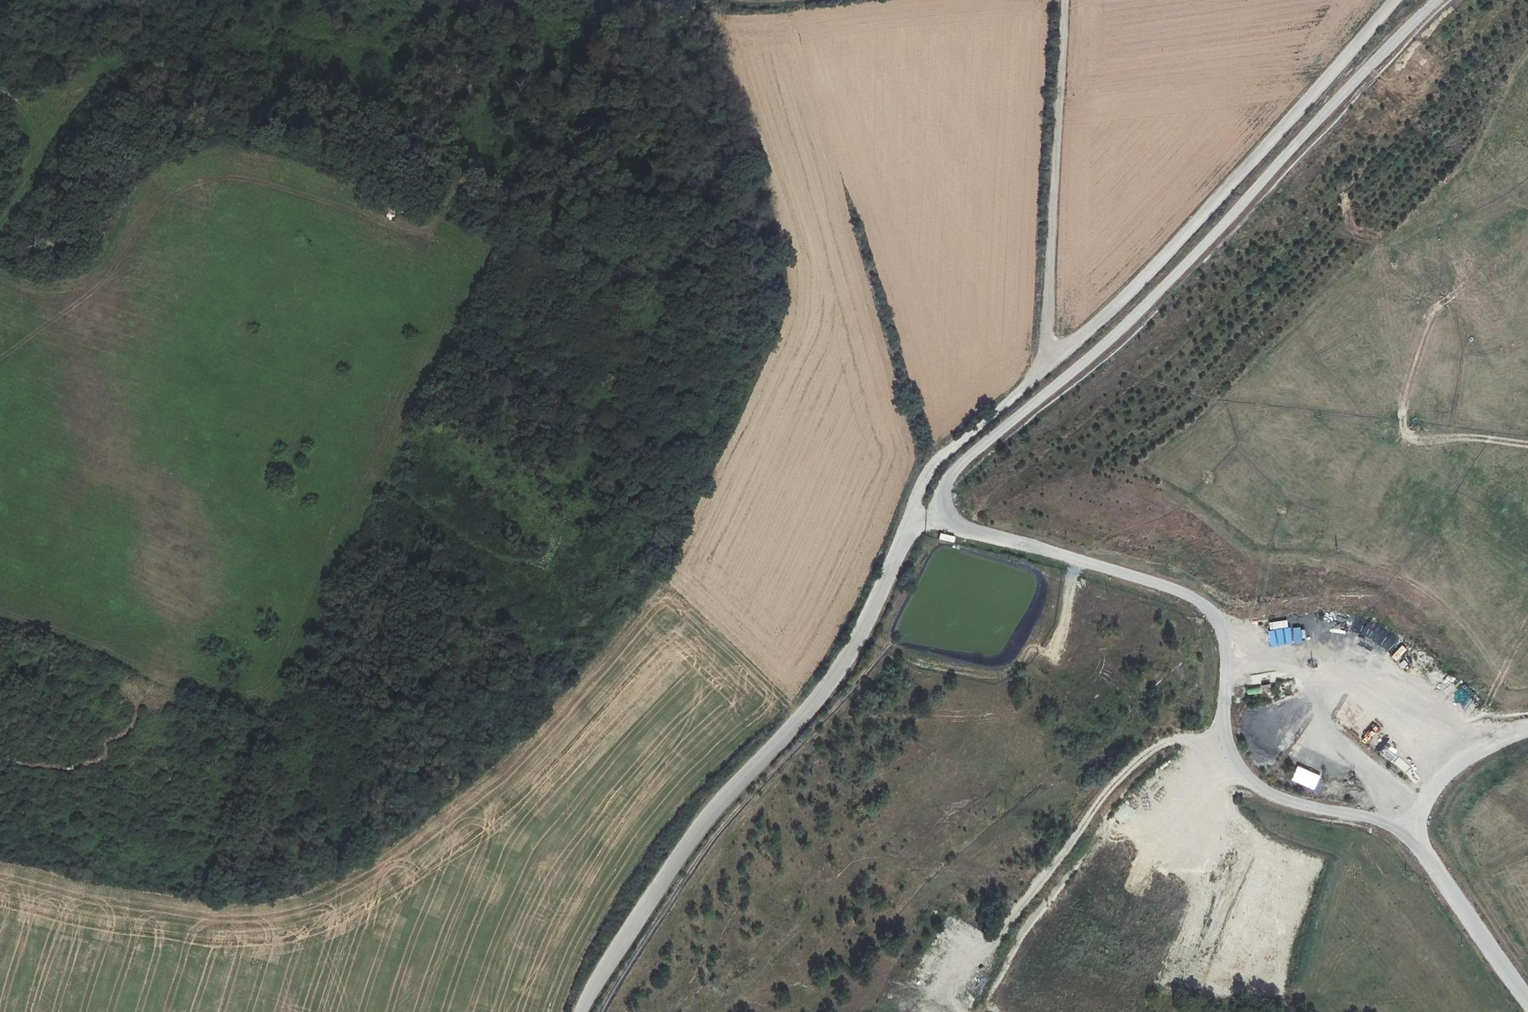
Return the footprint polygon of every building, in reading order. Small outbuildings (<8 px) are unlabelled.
[(940,533),(939,540),(954,543),(955,537),(940,533)] [(1402,644),(1391,656),(1397,661),(1407,649),(1402,644)] [(1260,685),(1248,689),(1250,695),(1262,692),(1260,685)] [(1288,780),(1312,790),(1318,776),(1294,766),(1288,780)]
